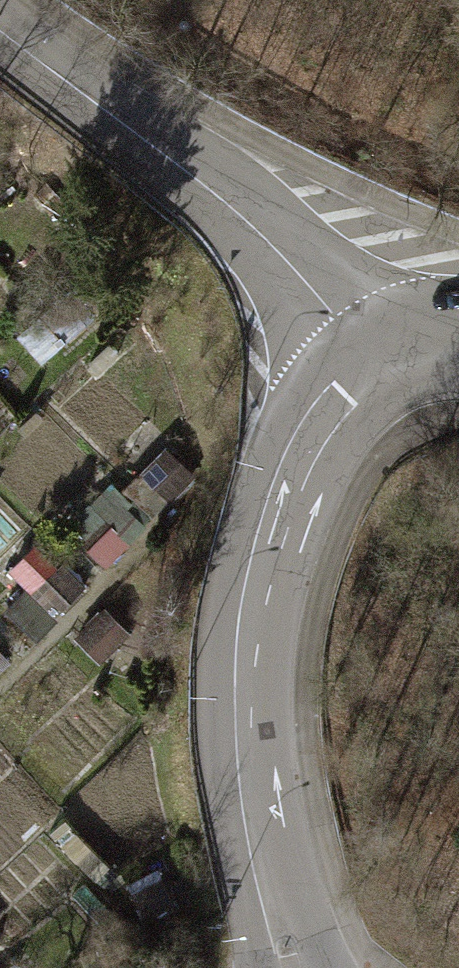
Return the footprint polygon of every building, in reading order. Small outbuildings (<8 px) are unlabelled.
[(17,335),(42,362),(64,342),(69,348),(87,331),(83,327),(97,314),(102,320),(127,298),(121,292),(126,287),(101,259),(17,335)] [(121,355),(110,342),(83,365),(94,377),(121,355)] [(35,409),(18,427),(27,436),(44,418),(35,409)] [(122,490),(152,518),(196,473),(165,443),(139,470),(140,471),(122,490)] [(94,554),(108,567),(147,525),(97,477),(58,518),(71,531),(68,534),(92,557),(94,554)] [(3,607),(38,639),(90,585),(62,558),(55,565),(30,541),(4,568),(23,586),(3,607)] [(73,635),(99,663),(132,632),(105,604),(73,635)] [(13,659),(0,646),(0,672),(13,659)] [(81,862),(103,888),(127,869),(105,843),(81,862)] [(173,901),(155,857),(137,865),(141,876),(127,881),(141,914),(173,901)]
